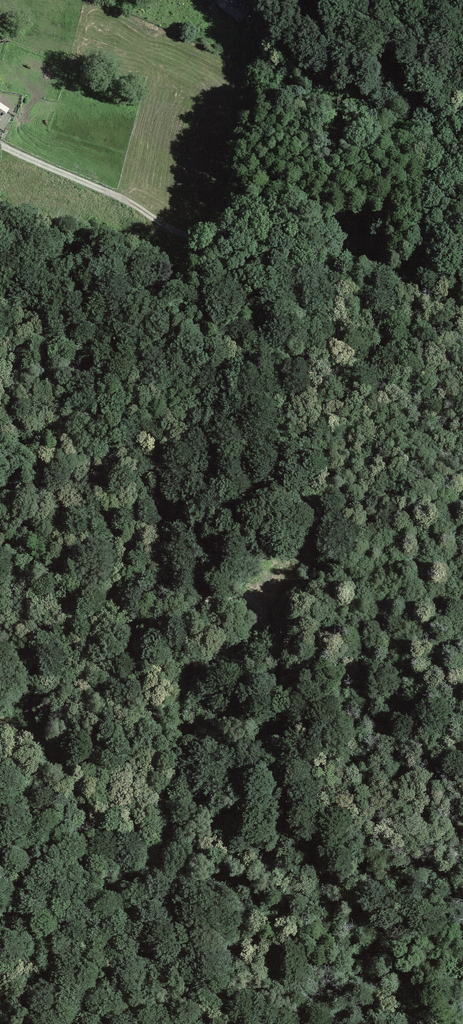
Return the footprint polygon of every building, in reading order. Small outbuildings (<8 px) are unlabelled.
[(214,2),(240,22),(253,7),(244,0),(215,0),(214,2)]
